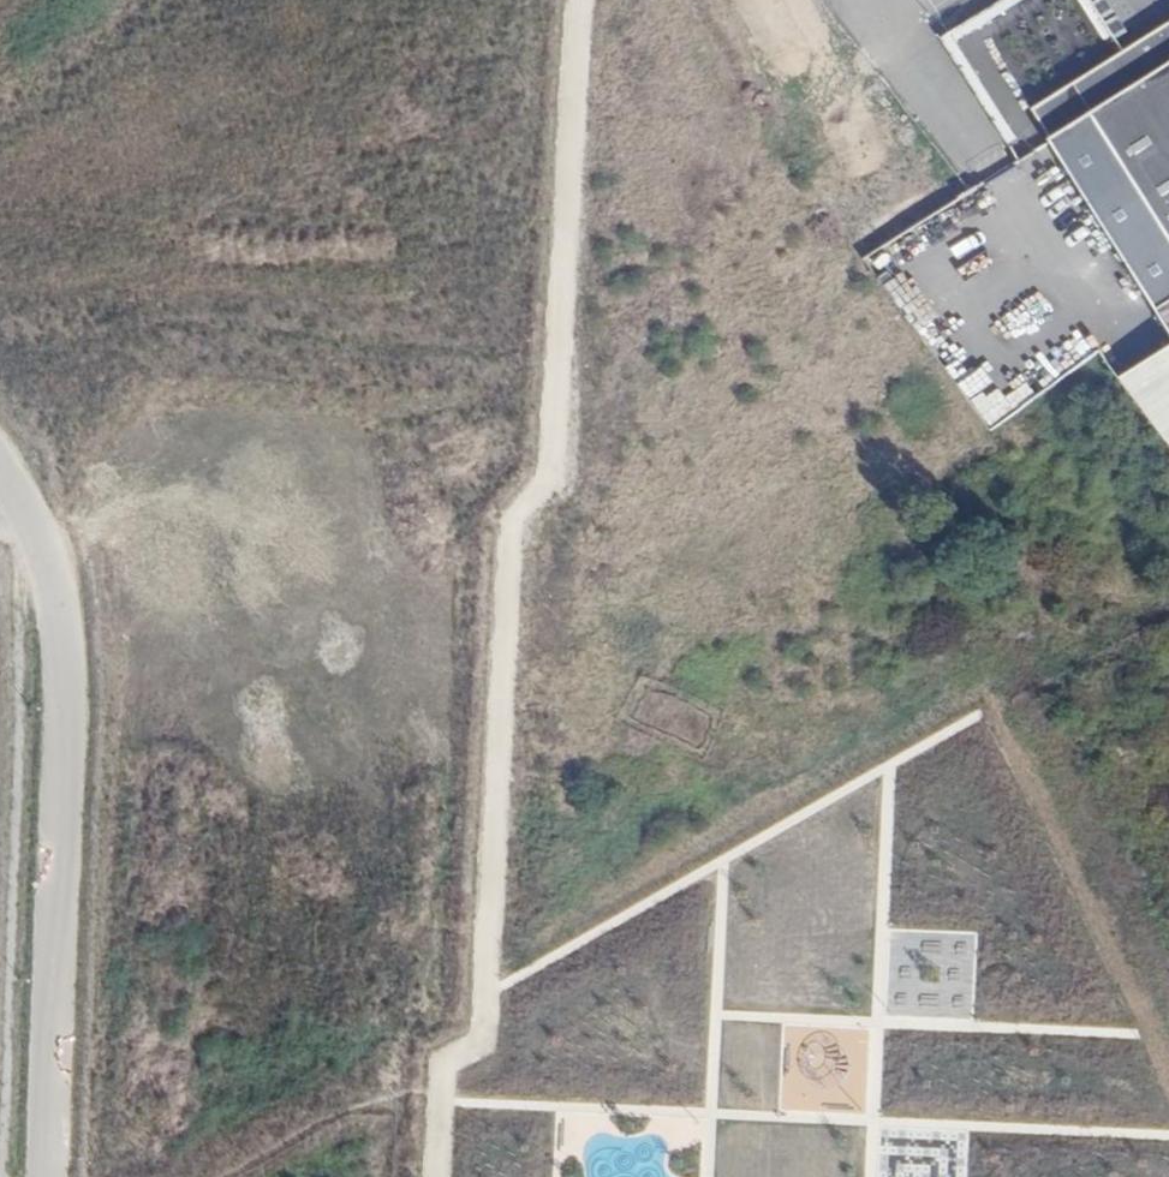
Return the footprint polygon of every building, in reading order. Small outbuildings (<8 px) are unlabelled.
[(1140,52),(1158,81),(1107,113),(1168,210),(1168,33),(1140,52)] [(1168,298),(1168,210),(1107,113),(1158,81),(1140,52),(1054,106),(1168,298)] [(1150,363),(1168,397),(1168,351),(1150,363)] [(986,371),(962,387),(979,412),(1003,396),(986,371)]
